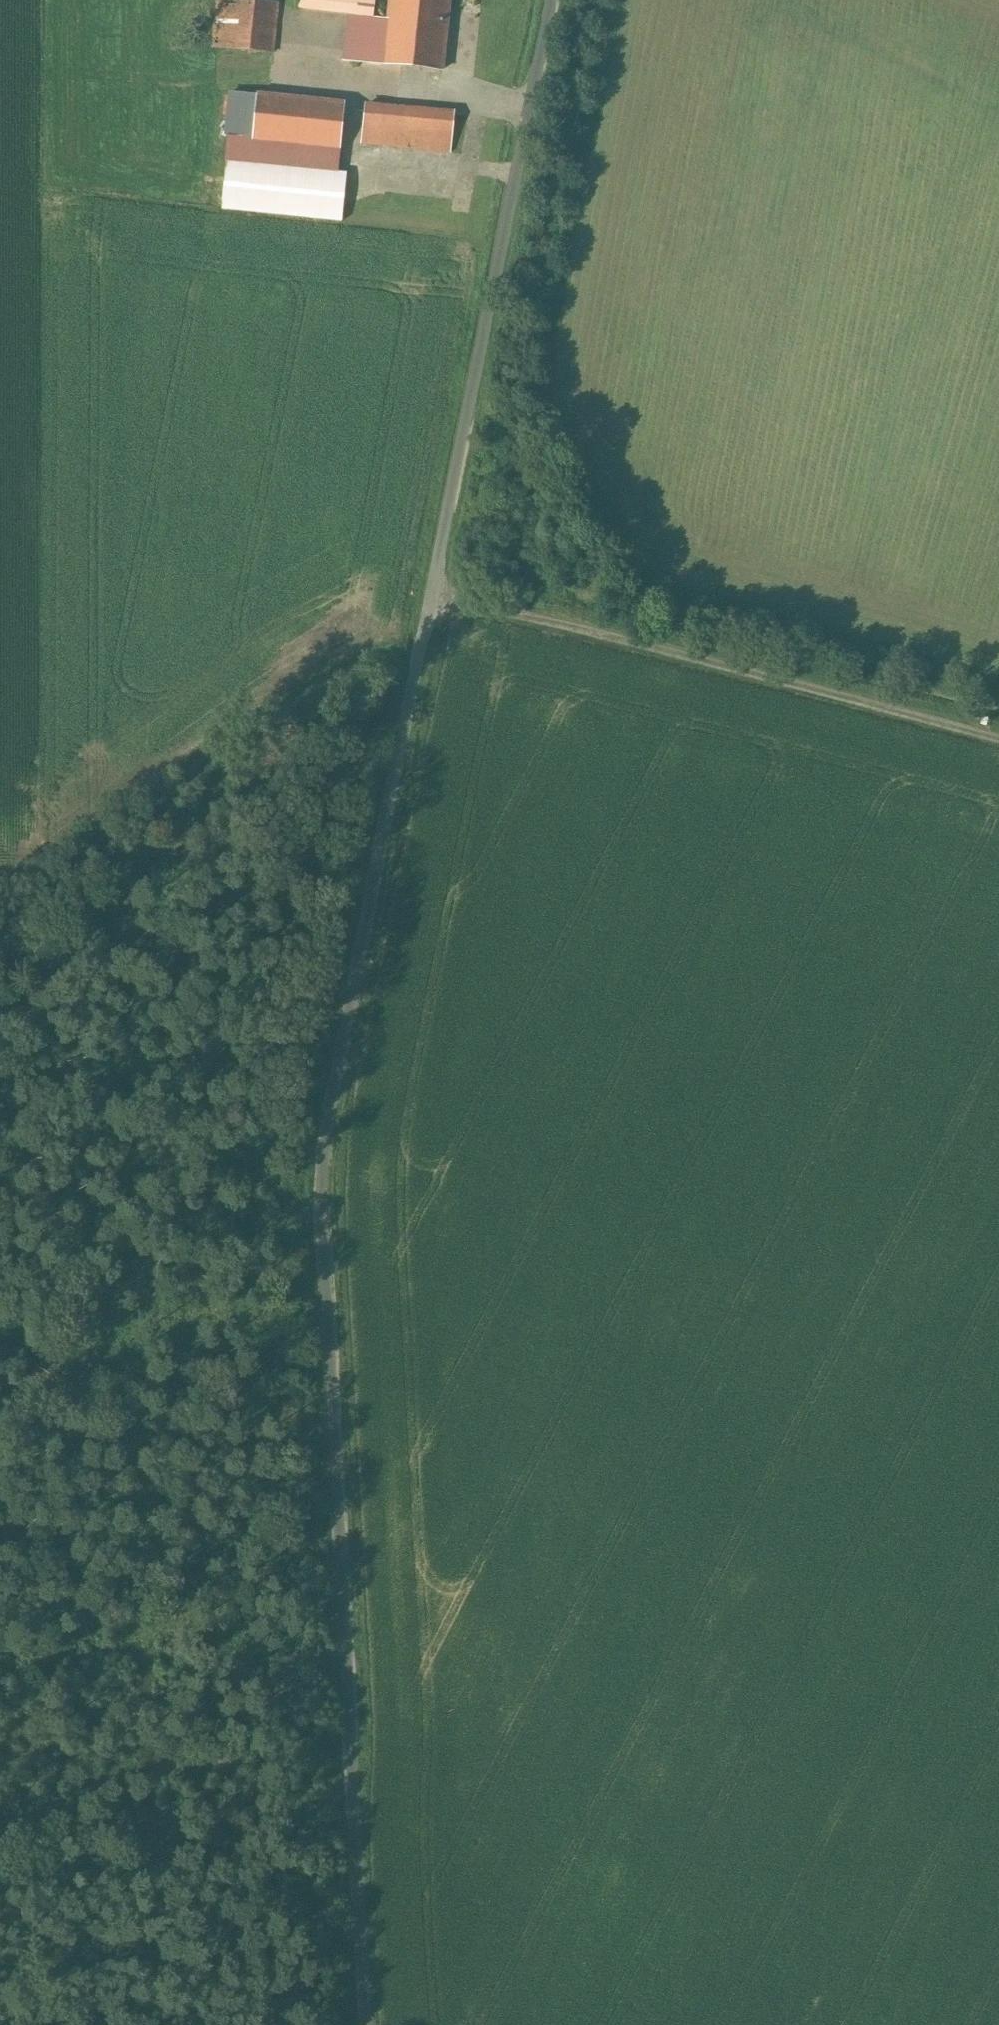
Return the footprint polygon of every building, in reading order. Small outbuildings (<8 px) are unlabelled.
[(281,48),(286,0),(222,0),(217,41),(281,48)] [(354,9),(382,12),(383,0),(306,0),(305,4),(354,9)] [(397,5),(457,10),(458,0),(398,0),(397,5)] [(451,64),(457,10),(397,5),(396,14),(391,58),(451,64)] [(391,58),(396,14),(382,12),(354,9),(349,53),(391,58)] [(241,85),(236,131),(259,134),(263,88),(241,85)] [(263,88),(259,134),(348,142),(352,96),(263,88)] [(462,104),(373,98),(370,140),(458,147),(462,104)] [(236,131),(234,156),(345,167),(348,142),(259,134),(236,131)] [(229,204),(349,216),(353,168),(345,167),(234,156),(229,204)]
